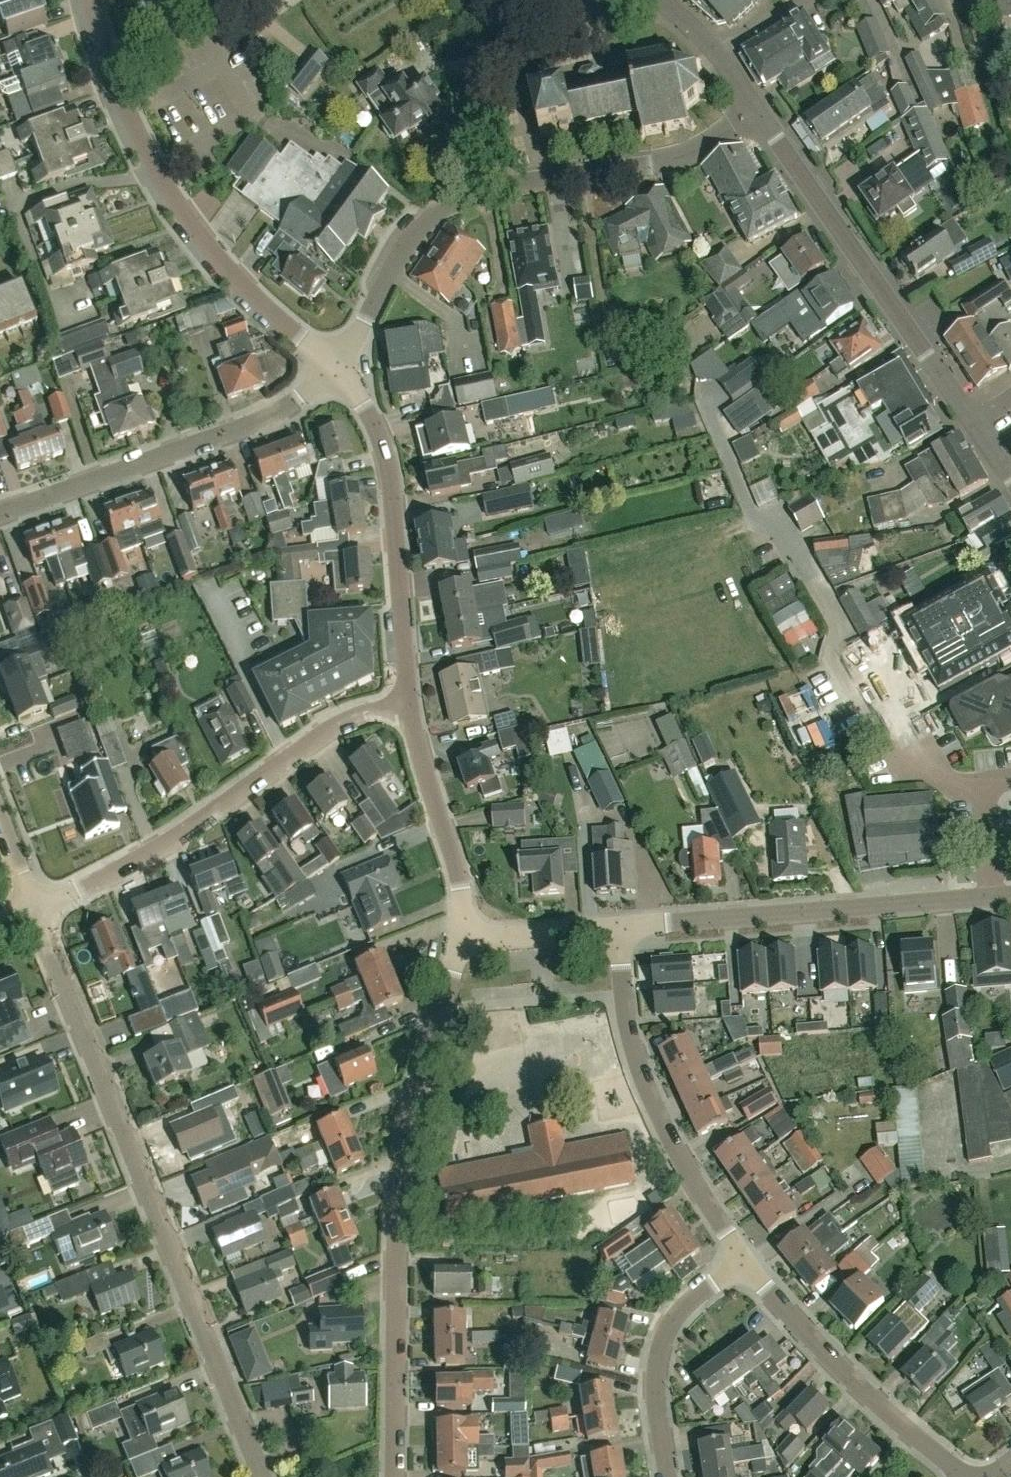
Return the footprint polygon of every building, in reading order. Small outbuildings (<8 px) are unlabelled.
[(0,0),(0,11),(0,12),(0,21),(3,29),(6,28),(9,38),(47,25),(44,14),(46,13),(41,0),(0,0)] [(718,24),(726,21),(730,25),(757,0),(692,0),(718,24)] [(914,5),(911,0),(880,0),(885,8),(893,4),(899,14),(914,5)] [(931,36),(940,30),(941,31),(949,26),(948,25),(934,0),(911,0),(914,5),(918,12),(927,28),(931,36)] [(918,12),(909,17),(917,33),(922,41),(931,36),(927,28),(918,12)] [(786,25),(817,76),(836,64),(827,49),(829,44),(828,40),(825,37),(820,37),(805,14),(787,25),(787,24),(786,25)] [(871,62),(891,54),(875,20),(856,27),(871,62)] [(788,93),(817,76),(786,25),(744,51),(766,87),(779,79),(788,93)] [(62,63),(54,39),(31,48),(27,36),(2,45),(14,79),(0,84),(0,85),(62,63)] [(676,62),(674,53),(676,50),(674,48),(671,52),(651,56),(650,51),(647,51),(648,55),(630,59),(625,57),(621,61),(612,63),(610,68),(600,70),(594,67),(582,70),(579,74),(582,84),(586,87),(586,88),(565,92),(566,95),(532,102),(540,137),(560,132),(561,137),(571,134),(570,129),(573,128),(574,131),(638,117),(640,125),(642,125),(644,133),(640,136),(644,138),(648,134),(664,130),(666,136),(669,135),(668,130),(687,126),(691,129),(694,126),(690,123),(687,109),(701,98),(707,100),(708,96),(703,94),(699,76),(703,71),(700,69),(696,73),(679,67),(677,62),(676,62)] [(315,53),(293,81),(306,91),(328,63),(315,53)] [(951,95),(945,74),(927,73),(919,57),(906,63),(925,102),(928,109),(930,112),(943,107),(943,109),(958,105),(955,94),(951,95)] [(0,85),(0,89),(2,95),(7,97),(16,122),(64,105),(59,92),(65,89),(57,65),(62,63),(0,85)] [(957,70),(963,91),(974,88),(968,67),(957,70)] [(955,94),(963,91),(957,70),(945,74),(951,95),(955,94)] [(393,140),(396,140),(411,130),(413,132),(430,120),(427,116),(442,106),(426,82),(411,92),(404,82),(391,91),(387,85),(389,84),(379,71),(358,86),(368,99),(369,98),(386,123),(385,123),(385,124),(385,126),(384,129),(385,132),(386,135),(388,137),(390,139),(393,140)] [(880,90),(883,88),(875,75),(805,123),(821,146),(824,144),(828,150),(892,107),(880,90)] [(907,85),(891,92),(896,103),(903,119),(919,112),(907,85)] [(979,87),(974,88),(963,91),(955,94),(958,105),(966,131),(990,124),(979,87)] [(53,117),(18,130),(23,143),(32,140),(42,169),(33,172),(38,184),(73,172),(74,174),(95,167),(92,158),(96,157),(90,141),(97,138),(93,128),(87,130),(81,114),(76,115),(74,108),(53,115),(53,117)] [(930,112),(928,109),(919,112),(903,119),(901,120),(917,157),(863,195),(873,209),(870,211),(876,221),(880,218),(881,221),(898,209),(904,218),(918,209),(911,200),(913,199),(903,185),(923,171),(924,172),(951,161),(950,158),(930,112)] [(389,193),(349,163),(344,168),(331,158),(324,167),(292,144),(282,157),(255,137),(230,170),(250,185),(242,195),(284,226),(267,249),(279,258),(273,266),(284,276),(284,277),(310,297),(311,295),(315,298),(321,290),(317,287),(326,276),(311,265),(313,263),(302,255),(301,257),(298,255),(304,247),(308,249),(311,245),(335,263),(357,234),(366,240),(386,214),(378,207),(389,193)] [(764,183),(744,145),(702,166),(723,204),(728,202),(749,242),(797,217),(776,177),(764,183)] [(17,173),(9,151),(0,154),(0,179),(17,173)] [(695,242),(664,186),(627,206),(630,210),(600,226),(618,257),(621,255),(622,258),(644,254),(642,244),(647,241),(658,262),(695,242)] [(94,253),(109,247),(93,202),(90,203),(86,192),(25,214),(29,225),(36,223),(37,224),(43,222),(50,239),(55,237),(62,256),(50,260),(56,277),(57,276),(60,284),(69,280),(66,273),(70,271),(73,279),(82,275),(79,268),(97,262),(94,253)] [(443,266),(464,282),(486,252),(449,226),(436,244),(450,253),(449,254),(450,257),(443,266)] [(962,237),(955,227),(943,235),(940,230),(902,257),(918,280),(956,253),(950,245),(962,237)] [(548,230),(510,237),(518,284),(520,291),(518,291),(523,319),(541,316),(537,294),(535,281),(557,277),(548,230)] [(786,256),(772,266),(779,276),(789,290),(803,281),(825,266),(807,240),(785,255),(786,256)] [(957,277),(977,267),(999,255),(991,240),(969,252),(970,253),(950,264),(957,277)] [(449,303),(464,282),(443,266),(450,257),(449,254),(450,253),(436,244),(413,278),(449,303)] [(725,248),(706,262),(722,285),(741,272),(725,248)] [(137,261),(101,274),(106,286),(115,283),(120,297),(126,312),(116,316),(121,328),(156,315),(157,317),(178,309),(175,302),(180,300),(174,284),(179,282),(175,271),(170,273),(164,257),(158,259),(155,251),(136,258),(137,261)] [(1010,280),(1010,254),(1000,259),(1010,280)] [(722,287),(729,297),(752,282),(745,271),(722,287)] [(791,298),(752,325),(764,342),(791,323),(795,329),(846,294),(850,292),(849,291),(838,275),(814,291),(796,304),(791,298)] [(591,279),(576,282),(580,303),(594,300),(591,279)] [(1010,371),(1010,294),(1003,282),(965,307),(974,321),(946,339),(979,389),(1009,369),(1010,372),(1010,371)] [(742,330),(749,326),(729,297),(722,287),(721,284),(699,299),(704,306),(706,305),(714,317),(712,318),(720,329),(735,319),(742,330)] [(36,322),(21,285),(0,293),(0,336),(36,322)] [(846,294),(795,329),(804,342),(854,306),(846,294)] [(505,352),(512,358),(517,350),(521,349),(513,302),(491,305),(500,353),(505,352)] [(218,322),(215,311),(215,309),(216,309),(214,303),(213,303),(213,304),(187,311),(188,314),(174,318),(179,333),(192,329),(218,322)] [(227,341),(247,335),(241,319),(222,326),(227,341)] [(98,343),(101,342),(111,338),(104,320),(91,325),(98,343)] [(874,337),(878,335),(870,323),(866,326),(865,324),(834,345),(843,358),(831,367),(839,379),(882,349),(874,337)] [(91,325),(79,329),(86,347),(98,343),(91,325)] [(413,335),(387,338),(391,362),(395,392),(428,387),(424,357),(427,356),(444,354),(440,330),(426,325),(412,326),(413,335)] [(74,352),(86,347),(79,329),(67,334),(74,352)] [(73,352),(74,352),(67,334),(55,338),(61,357),(73,352)] [(256,361),(247,335),(227,342),(228,344),(246,393),(265,387),(261,377),(267,375),(262,359),(256,361)] [(108,363),(107,360),(107,361),(101,342),(98,343),(86,347),(74,352),(73,352),(80,372),(108,363)] [(227,399),(246,393),(228,344),(216,348),(224,369),(217,371),(227,399)] [(108,363),(132,433),(150,426),(150,424),(155,422),(150,407),(145,409),(140,397),(132,400),(124,378),(143,372),(135,350),(107,360),(108,363)] [(766,380),(752,360),(738,370),(735,365),(717,378),(734,403),(766,380)] [(108,363),(90,368),(99,393),(93,395),(104,426),(109,425),(114,439),(132,433),(108,363)] [(827,426),(811,435),(821,452),(852,440),(873,441),(928,410),(902,365),(889,372),(869,384),(867,381),(817,408),(827,426)] [(24,411),(41,461),(65,453),(57,430),(47,433),(40,413),(36,414),(28,392),(21,372),(11,375),(24,411)] [(458,406),(497,398),(492,372),(453,380),(458,406)] [(799,407),(813,400),(812,399),(821,393),(811,380),(790,394),(799,407)] [(456,409),(452,386),(451,387),(440,389),(442,401),(431,403),(433,414),(433,415),(456,410),(456,409)] [(530,394),(482,405),(486,424),(510,419),(509,417),(555,406),(551,389),(530,393),(530,394)] [(54,425),(71,419),(63,393),(47,399),(54,425)] [(662,421),(691,414),(687,400),(659,407),(662,421)] [(852,440),(821,452),(832,471),(850,460),(857,472),(883,466),(881,454),(904,441),(910,449),(941,432),(928,410),(873,441),(852,440)] [(20,443),(9,447),(17,469),(41,461),(24,411),(14,414),(19,428),(15,429),(20,443)] [(424,460),(469,449),(462,420),(417,431),(424,460)] [(344,470),(343,470),(340,458),(349,455),(342,428),(319,434),(326,460),(319,463),(314,481),(345,476),(344,470)] [(959,436),(906,467),(916,485),(928,505),(928,506),(947,505),(960,497),(961,499),(989,483),(962,435),(959,436)] [(298,482),(294,471),(308,466),(299,439),(275,448),(289,485),(298,482)] [(293,495),(289,485),(275,448),(252,456),(261,483),(272,479),(283,511),(286,510),(293,508),(289,497),(293,495)] [(429,483),(427,484),(425,485),(427,493),(429,495),(432,494),(432,495),(461,489),(461,487),(472,485),(470,475),(489,472),(487,464),(508,460),(505,448),(483,452),(485,459),(427,471),(429,483)] [(516,485),(555,476),(550,456),(511,465),(516,485)] [(217,505),(219,508),(223,507),(228,517),(233,515),(229,505),(232,504),(229,496),(240,492),(230,464),(206,473),(216,500),(217,505)] [(192,509),(216,500),(206,473),(183,481),(192,509)] [(757,488),(763,508),(784,501),(777,481),(757,488)] [(322,513),(360,508),(356,482),(328,487),(331,502),(313,505),(315,518),(310,519),(322,518),(322,513)] [(534,506),(529,484),(482,494),(487,516),(534,506)] [(127,501),(141,540),(164,531),(150,492),(127,501)] [(247,520),(265,514),(257,493),(241,499),(247,520)] [(802,531),(824,519),(810,493),(788,506),(802,531)] [(901,493),(880,498),(881,506),(885,524),(907,520),(901,493)] [(972,537),(1010,515),(997,493),(958,515),(972,537)] [(127,501),(103,509),(114,541),(98,546),(111,581),(129,575),(121,552),(142,544),(140,540),(141,540),(127,501)] [(881,506),(870,508),(874,527),(885,524),(881,506)] [(228,518),(228,517),(223,507),(219,508),(213,510),(217,522),(228,518)] [(318,545),(348,541),(347,535),(364,532),(360,508),(322,513),(322,518),(310,519),(310,522),(300,524),(302,537),(310,535),(312,546),(318,545)] [(271,534),(291,528),(286,510),(283,511),(266,517),(271,534)] [(190,513),(178,518),(186,541),(198,537),(190,513)] [(972,537),(969,539),(982,561),(1010,545),(1010,515),(972,537)] [(80,520),(89,542),(98,539),(89,517),(80,520)] [(228,518),(217,522),(221,533),(228,531),(232,529),(228,518)] [(47,530),(66,583),(77,579),(74,568),(85,565),(93,587),(111,581),(98,546),(84,552),(81,545),(79,545),(71,521),(47,530)] [(422,549),(454,544),(451,521),(419,526),(422,549)] [(495,541),(495,521),(479,522),(480,542),(495,541)] [(56,587),(66,583),(47,530),(24,538),(33,566),(47,561),(56,587)] [(282,532),(282,531),(271,534),(275,550),(278,550),(287,549),(282,532)] [(195,573),(180,533),(167,537),(182,578),(195,573)] [(815,557),(850,552),(849,545),(864,543),(863,535),(814,541),(815,557)] [(454,544),(422,549),(425,571),(458,566),(458,565),(471,563),(468,542),(462,542),(454,544)] [(772,572),(792,565),(788,553),(779,556),(775,544),(764,548),(772,572)] [(318,545),(312,546),(287,549),(278,550),(280,564),(319,559),(318,545)] [(521,562),(519,546),(474,554),(477,570),(511,564),(521,562)] [(571,567),(587,564),(584,551),(569,554),(571,567)] [(366,554),(348,555),(322,558),(322,565),(331,564),(334,592),(369,589),(366,554)] [(513,576),(511,564),(477,570),(479,582),(513,576)] [(934,694),(939,691),(999,658),(1010,652),(1010,600),(996,573),(940,604),(897,628),(934,694)] [(38,635),(53,630),(53,629),(57,627),(40,578),(22,585),(38,630),(37,630),(38,635)] [(369,677),(367,646),(374,646),(373,631),(370,631),(369,615),(307,619),(305,582),(269,584),(272,622),(299,620),(300,635),(308,649),(254,676),(279,726),(307,712),(306,709),(331,696),(333,700),(346,693),(344,690),(369,677)] [(509,608),(504,583),(472,590),(471,585),(442,590),(447,619),(477,613),(509,608)] [(869,607),(859,589),(840,600),(860,637),(879,626),(878,625),(887,620),(876,603),(869,607)] [(23,602),(5,608),(14,633),(32,627),(23,602)] [(596,629),(594,612),(583,614),(585,631),(596,629)] [(477,613),(447,619),(453,648),(482,643),(477,613)] [(813,615),(784,631),(794,648),(822,633),(813,615)] [(496,648),(517,643),(540,638),(536,618),(492,628),(496,648)] [(37,630),(16,637),(20,651),(41,642),(38,635),(37,630)] [(597,631),(580,633),(582,645),(598,643),(597,631)] [(7,655),(12,667),(0,672),(0,674),(2,678),(0,678),(0,684),(4,694),(7,693),(9,696),(36,685),(35,684),(45,680),(42,672),(50,668),(41,642),(20,651),(7,655)] [(444,678),(454,723),(488,716),(479,676),(500,672),(495,652),(457,660),(461,674),(444,678)] [(163,662),(154,666),(161,682),(170,678),(163,662)] [(951,709),(959,724),(963,738),(988,724),(999,745),(1010,739),(1010,666),(985,681),(989,688),(951,709)] [(45,710),(38,690),(47,686),(45,680),(35,684),(36,685),(9,696),(18,720),(45,710)] [(227,692),(240,718),(252,712),(238,686),(227,692)] [(82,694),(50,707),(54,718),(77,709),(86,705),(82,694)] [(931,720),(924,707),(917,711),(912,702),(885,715),(897,738),(931,720)] [(200,721),(199,722),(222,764),(249,749),(234,722),(236,720),(228,706),(225,707),(200,721)] [(500,733),(520,727),(516,712),(495,718),(500,733)] [(92,751),(96,749),(87,723),(66,732),(73,748),(84,743),(88,752),(92,751)] [(530,743),(525,726),(520,727),(500,733),(505,751),(530,743)] [(115,733),(100,739),(101,743),(103,748),(118,743),(115,733)] [(168,797),(189,784),(180,768),(189,763),(177,737),(149,749),(157,764),(150,768),(158,782),(154,784),(162,798),(167,795),(168,797)] [(709,795),(696,768),(698,767),(685,741),(665,750),(676,777),(687,772),(700,800),(709,795)] [(585,748),(574,753),(603,813),(625,803),(596,743),(585,748)] [(503,792),(498,777),(495,778),(489,762),(501,758),(497,744),(485,748),(487,754),(461,762),(469,787),(480,783),(485,798),(503,792)] [(372,748),(350,764),(361,780),(357,783),(368,799),(358,807),(364,815),(374,830),(387,822),(398,814),(377,785),(391,775),(372,748)] [(91,778),(68,786),(87,839),(119,827),(115,816),(126,811),(108,761),(88,768),(91,778)] [(498,769),(504,782),(522,774),(515,761),(498,769)] [(709,786),(720,810),(733,839),(761,826),(737,774),(709,786)] [(325,819),(345,806),(327,779),(307,792),(325,819)] [(867,802),(866,795),(846,799),(857,858),(870,856),(871,866),(890,864),(891,868),(937,858),(936,850),(944,849),(937,816),(934,817),(933,798),(932,797),(867,802)] [(306,844),(318,835),(294,802),(273,817),(291,842),(300,836),(306,844)] [(494,829),(505,828),(514,827),(525,827),(524,806),(493,808),(494,829)] [(722,815),(720,810),(704,812),(704,816),(707,848),(692,849),(692,851),(685,851),(682,855),(681,860),(682,866),(685,870),(694,869),(695,884),(698,883),(698,887),(709,886),(709,883),(722,881),(720,863),(724,862),(723,853),(738,852),(733,839),(722,815)] [(364,815),(350,825),(364,845),(377,836),(378,835),(374,830),(364,815)] [(805,822),(770,824),(774,880),(809,878),(805,822)] [(277,853),(258,826),(238,840),(264,878),(270,874),(283,893),(304,879),(284,848),(277,853)] [(626,846),(625,827),(609,828),(611,859),(595,860),(597,894),(636,892),(634,845),(626,846)] [(328,866),(341,857),(328,837),(315,847),(328,866)] [(581,873),(579,840),(544,842),(545,856),(519,857),(520,877),(534,876),(535,896),(564,894),(563,875),(581,873)] [(386,856),(342,874),(366,933),(401,919),(389,890),(398,886),(386,856)] [(242,877),(236,879),(228,858),(191,871),(199,894),(197,895),(205,915),(217,910),(211,894),(226,889),(229,898),(248,891),(242,877)] [(178,888),(154,897),(175,951),(187,947),(180,930),(192,925),(178,888)] [(133,905),(130,906),(138,927),(147,951),(161,945),(167,961),(177,957),(175,951),(154,897),(151,898),(143,901),(142,898),(132,902),(133,905)] [(225,958),(210,918),(200,922),(203,929),(213,955),(215,962),(225,958)] [(113,923),(88,933),(101,966),(101,965),(103,970),(102,971),(104,977),(106,976),(108,981),(126,974),(141,1015),(160,1008),(144,967),(135,971),(129,955),(126,956),(113,923)] [(973,929),(977,968),(977,978),(978,986),(1008,983),(1007,975),(1010,975),(1010,926),(973,929)] [(213,955),(203,929),(192,933),(202,959),(213,955)] [(935,973),(933,945),(905,947),(907,974),(906,975),(907,993),(941,990),(940,972),(935,973)] [(873,949),(846,951),(849,991),(877,989),(874,949),(873,949)] [(798,990),(794,950),(767,952),(770,992),(798,990)] [(846,951),(819,953),(822,993),(849,991),(846,951)] [(742,995),(770,992),(767,952),(739,954),(742,995)] [(334,1001),(391,977),(382,953),(354,964),(359,976),(344,982),(345,984),(329,990),(334,1001)] [(212,956),(203,959),(208,971),(217,967),(212,956)] [(673,956),(662,957),(662,960),(652,961),(654,988),(695,985),(693,957),(673,959),(673,956)] [(729,983),(728,967),(719,968),(720,983),(729,983)] [(8,1049),(1,1031),(22,1023),(13,1002),(20,999),(9,971),(0,975),(0,1053),(8,1049)] [(391,977),(334,1001),(338,1010),(360,1001),(364,1012),(369,1014),(401,1001),(391,977)] [(697,1013),(695,985),(654,988),(656,1016),(697,1013)] [(945,992),(949,1016),(943,1017),(947,1043),(975,1040),(967,989),(945,992)] [(259,1043),(286,1032),(282,1021),(302,1013),(294,994),(246,1013),(259,1043)] [(732,1019),(731,1003),(722,1004),(723,1020),(732,1019)] [(141,1015),(129,1020),(135,1038),(167,1026),(160,1008),(141,1015)] [(166,1027),(174,1046),(143,1059),(155,1087),(190,1072),(183,1055),(209,1045),(196,1014),(166,1027)] [(341,1039),(367,1029),(364,1021),(358,1018),(336,1027),(341,1039)] [(875,1020),(876,1029),(892,1028),(891,1019),(875,1020)] [(813,1034),(829,1033),(828,1024),(812,1025),(813,1034)] [(797,1026),(797,1035),(813,1034),(812,1025),(797,1026)] [(748,1030),(749,1039),(764,1038),(764,1029),(748,1030)] [(744,1030),(727,1031),(728,1037),(728,1041),(745,1041),(744,1030)] [(689,1037),(659,1050),(668,1073),(699,1059),(689,1037)] [(781,1054),(780,1038),(780,1037),(760,1039),(760,1055),(781,1054)] [(346,1086),(374,1073),(368,1059),(374,1056),(369,1046),(332,1061),(333,1062),(317,1069),(331,1100),(348,1092),(346,1086)] [(1004,1091),(1010,1088),(1010,1051),(990,1060),(1004,1091)] [(699,1059),(668,1073),(678,1093),(708,1079),(708,1080),(723,1074),(740,1066),(734,1054),(703,1068),(699,1059)] [(0,1076),(0,1096),(2,1101),(17,1095),(21,1105),(55,1091),(42,1059),(24,1066),(24,1064),(15,1067),(16,1069),(0,1076)] [(959,1081),(993,1077),(985,1062),(957,1070),(959,1081)] [(740,1066),(723,1074),(728,1084),(744,1076),(743,1075),(740,1066)] [(267,1119),(291,1109),(275,1069),(252,1079),(267,1119)] [(960,1093),(999,1088),(993,1077),(959,1081),(960,1093)] [(708,1079),(678,1093),(687,1114),(718,1101),(708,1080),(708,1079)] [(183,1154),(222,1137),(211,1111),(238,1099),(233,1087),(190,1105),(195,1117),(172,1126),(183,1154)] [(917,1099),(916,1088),(893,1090),(894,1101),(917,1099)] [(1004,1096),(999,1088),(960,1093),(961,1104),(1005,1098),(1004,1096)] [(749,1120),(776,1105),(768,1091),(741,1107),(749,1120)] [(718,1101),(687,1114),(697,1136),(727,1122),(724,1115),(734,1110),(727,1098),(718,1102),(718,1101)] [(1010,1109),(1005,1098),(961,1104),(963,1115),(1010,1109)] [(895,1112),(918,1110),(917,1099),(894,1101),(895,1112)] [(987,1123),(999,1121),(1010,1119),(1010,1110),(1010,1109),(963,1115),(964,1126),(987,1123)] [(895,1112),(896,1123),(919,1121),(918,1110),(895,1112)] [(343,1116),(316,1127),(321,1140),(326,1151),(353,1140),(343,1116)] [(1010,1119),(999,1121),(1001,1143),(1010,1141),(1010,1124),(1010,1119)] [(563,1148),(557,1121),(527,1127),(532,1154),(436,1173),(445,1220),(634,1184),(625,1136),(563,1148)] [(797,1129),(791,1121),(774,1132),(780,1140),(797,1129)] [(897,1133),(920,1131),(919,1121),(896,1123),(897,1133)] [(1001,1143),(999,1121),(987,1123),(988,1134),(990,1145),(1001,1143)] [(56,1138),(49,1122),(3,1141),(11,1162),(15,1171),(40,1162),(53,1195),(78,1185),(72,1170),(84,1166),(70,1132),(56,1138)] [(988,1134),(987,1123),(964,1126),(966,1137),(988,1134)] [(730,1176),(756,1158),(748,1147),(762,1138),(754,1126),(739,1135),(742,1139),(716,1157),(730,1176)] [(281,1145),(298,1138),(294,1127),(277,1135),(281,1145)] [(433,1151),(451,1155),(456,1132),(438,1128),(433,1151)] [(897,1133),(898,1144),(921,1142),(920,1131),(897,1133)] [(814,1147),(804,1132),(792,1140),(802,1155),(814,1147)] [(990,1145),(988,1134),(966,1137),(967,1148),(990,1145)] [(209,1172),(193,1179),(203,1204),(204,1209),(208,1207),(211,1215),(238,1204),(233,1192),(242,1188),(255,1183),(253,1180),(282,1168),(276,1156),(270,1139),(227,1156),(230,1164),(209,1172)] [(353,1140),(326,1151),(331,1163),(336,1174),(363,1163),(353,1140)] [(898,1144),(899,1155),(922,1153),(921,1142),(898,1144)] [(293,1149),(276,1156),(282,1168),(298,1161),(299,1162),(315,1155),(310,1145),(294,1151),(293,1149)] [(967,1148),(969,1162),(991,1158),(990,1145),(967,1148)] [(802,1155),(812,1170),(824,1162),(814,1147),(802,1155)] [(879,1184),(896,1172),(879,1147),(861,1159),(879,1184)] [(193,1165),(210,1157),(206,1149),(189,1156),(193,1165)] [(900,1166),(923,1164),(922,1153),(899,1155),(900,1166)] [(315,1155),(299,1162),(302,1171),(319,1164),(315,1155)] [(743,1196),(769,1177),(756,1158),(730,1176),(743,1196)] [(901,1176),(924,1174),(923,1164),(900,1166),(901,1176)] [(901,1176),(902,1187),(925,1185),(924,1174),(901,1176)] [(284,1176),(272,1181),(276,1191),(288,1186),(284,1176)] [(756,1215),(783,1197),(769,1177),(743,1196),(756,1215)] [(811,1177),(797,1187),(803,1195),(816,1186),(811,1177)] [(289,1188),(260,1200),(266,1213),(268,1220),(277,1216),(279,1221),(280,1221),(295,1215),(299,1213),(294,1200),(289,1188)] [(318,1227),(346,1216),(337,1192),(308,1203),(318,1227)] [(783,1197),(756,1215),(769,1234),(796,1216),(783,1197)] [(630,1269),(684,1232),(678,1223),(680,1221),(681,1218),(677,1212),(674,1213),(672,1214),(671,1212),(657,1222),(649,1211),(624,1228),(598,1245),(608,1260),(633,1244),(631,1239),(644,1231),(651,1242),(624,1260),(630,1269)] [(238,1252),(265,1241),(254,1213),(233,1221),(234,1223),(213,1232),(226,1263),(241,1258),(238,1252)] [(115,1243),(103,1214),(54,1233),(48,1218),(26,1227),(25,1227),(2,1236),(8,1252),(32,1243),(53,1235),(64,1263),(79,1258),(115,1243)] [(794,1272),(835,1239),(834,1238),(843,1231),(829,1214),(818,1222),(819,1223),(805,1235),(804,1233),(779,1254),(794,1272)] [(346,1216),(318,1227),(327,1252),(334,1269),(335,1272),(352,1265),(344,1245),(356,1241),(346,1216)] [(298,1224),(284,1230),(288,1240),(304,1233),(300,1224),(300,1223),(298,1224)] [(684,1232),(630,1269),(624,1273),(632,1285),(645,1276),(651,1283),(672,1268),(681,1281),(698,1267),(690,1256),(697,1251),(684,1232)] [(304,1233),(288,1240),(293,1250),(308,1243),(304,1233)] [(862,1262),(872,1253),(871,1252),(879,1244),(871,1236),(838,1267),(846,1276),(862,1262)] [(842,1248),(835,1239),(794,1272),(811,1291),(835,1271),(826,1261),(842,1248)] [(236,1284),(234,1285),(245,1311),(280,1297),(274,1282),(283,1278),(281,1272),(294,1267),(288,1253),(265,1262),(269,1271),(236,1284)] [(854,1284),(831,1307),(845,1321),(844,1322),(851,1330),(852,1328),(855,1331),(883,1302),(860,1279),(868,1272),(879,1261),(872,1253),(862,1262),(846,1276),(854,1284)] [(114,1261),(117,1271),(135,1266),(132,1256),(114,1261)] [(349,1271),(353,1282),(369,1277),(365,1266),(349,1271)] [(434,1293),(468,1293),(469,1267),(434,1267),(434,1293)] [(335,1272),(334,1269),(304,1281),(311,1299),(341,1287),(335,1272)] [(97,1285),(91,1270),(54,1285),(58,1295),(62,1304),(91,1292),(100,1314),(138,1300),(127,1272),(97,1285)] [(913,1341),(930,1325),(919,1314),(940,1292),(924,1275),(901,1299),(908,1306),(898,1316),(896,1315),(868,1343),(888,1362),(911,1340),(913,1341)] [(499,1293),(499,1278),(476,1278),(477,1292),(499,1293)] [(598,1290),(596,1302),(621,1307),(623,1295),(611,1293),(613,1282),(598,1290)] [(54,1285),(40,1291),(44,1301),(58,1295),(54,1285)] [(1001,1298),(1002,1299),(1010,1314),(1010,1292),(1001,1298)] [(310,1350),(329,1349),(329,1343),(362,1341),(360,1307),(319,1310),(320,1326),(309,1327),(310,1350)] [(573,1327),(571,1337),(582,1340),(584,1334),(621,1343),(627,1319),(619,1317),(598,1312),(597,1314),(595,1325),(583,1322),(581,1329),(573,1327)] [(434,1338),(462,1337),(462,1313),(433,1313),(434,1338)] [(15,1334),(34,1327),(29,1315),(10,1323),(15,1334)] [(944,1317),(924,1338),(934,1348),(935,1347),(948,1333),(954,1327),(944,1317)] [(560,1324),(558,1334),(571,1337),(573,1327),(560,1324)] [(253,1330),(249,1331),(229,1339),(240,1365),(247,1384),(271,1374),(253,1330)] [(104,1334),(81,1343),(88,1358),(105,1351),(110,1363),(118,1360),(125,1378),(135,1374),(136,1376),(149,1371),(148,1368),(163,1363),(161,1358),(165,1356),(160,1344),(156,1346),(150,1332),(110,1349),(104,1334)] [(498,1333),(484,1334),(485,1344),(498,1343),(498,1333)] [(787,1359),(770,1336),(760,1343),(754,1335),(752,1337),(750,1333),(740,1341),(743,1344),(735,1350),(752,1373),(758,1383),(764,1390),(771,1400),(781,1392),(774,1382),(772,1384),(769,1380),(780,1372),(776,1366),(787,1359)] [(484,1334),(471,1334),(471,1344),(485,1344),(484,1334)] [(582,1340),(581,1347),(589,1349),(586,1359),(615,1367),(621,1343),(584,1334),(582,1340)] [(462,1337),(434,1338),(434,1362),(463,1361),(462,1337)] [(985,1359),(996,1352),(990,1344),(980,1351),(985,1359)] [(516,1346),(503,1346),(503,1357),(516,1357),(516,1346)] [(925,1351),(902,1376),(922,1395),(946,1371),(937,1362),(944,1355),(935,1347),(934,1348),(928,1354),(925,1351)] [(750,1388),(758,1383),(752,1373),(735,1350),(727,1356),(725,1353),(722,1353),(714,1359),(714,1361),(716,1364),(715,1364),(732,1387),(743,1379),(750,1388)] [(6,1360),(0,1362),(0,1418),(6,1416),(1,1402),(19,1395),(6,1360)] [(732,1387),(715,1364),(695,1379),(700,1385),(688,1394),(704,1414),(716,1405),(713,1401),(724,1393),(732,1403),(740,1397),(732,1387)] [(577,1386),(580,1372),(557,1366),(553,1380),(577,1386)] [(350,1373),(350,1367),(335,1368),(335,1375),(327,1375),(329,1408),(365,1406),(363,1373),(350,1373)] [(1010,1398),(1010,1392),(998,1371),(962,1395),(980,1422),(1006,1405),(1004,1403),(1010,1398)] [(435,1405),(470,1405),(470,1390),(492,1390),(492,1373),(468,1373),(468,1377),(435,1377),(435,1405)] [(298,1375),(286,1377),(286,1380),(292,1405),(313,1402),(311,1386),(300,1387),(298,1375)] [(582,1416),(611,1411),(607,1385),(578,1390),(582,1416)] [(828,1409),(810,1391),(797,1404),(795,1401),(775,1421),(785,1431),(795,1422),(805,1432),(828,1409)] [(149,1437),(187,1423),(175,1392),(137,1407),(149,1437)] [(492,1414),(526,1413),(525,1413),(525,1399),(492,1399),(492,1413),(492,1414)] [(121,1418),(114,1402),(85,1414),(92,1430),(121,1418)] [(752,1414),(759,1423),(760,1425),(775,1412),(768,1403),(752,1414)] [(745,1425),(759,1423),(752,1414),(745,1405),(734,1412),(745,1425)] [(567,1419),(565,1407),(548,1410),(550,1421),(567,1419)] [(611,1411),(582,1416),(586,1442),(615,1437),(611,1411)] [(68,1416),(49,1423),(55,1436),(63,1456),(81,1448),(68,1416)] [(501,1429),(501,1417),(483,1418),(484,1430),(501,1429)] [(550,1421),(552,1433),(569,1430),(567,1419),(550,1421)] [(436,1447),(464,1447),(493,1446),(493,1437),(475,1437),(475,1421),(436,1421),(436,1447)] [(862,1438),(844,1422),(824,1443),(834,1451),(824,1462),(823,1461),(808,1476),(825,1476),(862,1438)] [(702,1432),(704,1444),(701,1444),(705,1469),(734,1464),(734,1465),(752,1462),(765,1460),(763,1447),(732,1453),(730,1442),(733,1442),(731,1427),(702,1432)] [(785,1468),(806,1446),(791,1434),(776,1451),(785,1468)] [(528,1446),(527,1435),(510,1435),(511,1447),(528,1446)] [(0,1459),(0,1476),(41,1476),(49,1474),(45,1463),(63,1456),(55,1436),(34,1445),(12,1454),(0,1459)] [(825,1476),(849,1476),(855,1471),(861,1476),(881,1455),(862,1438),(825,1476)] [(768,1460),(777,1457),(772,1441),(763,1443),(768,1460)] [(494,1459),(493,1446),(464,1447),(436,1447),(436,1457),(432,1457),(432,1472),(464,1472),(479,1472),(479,1459),(494,1459)] [(157,1471),(160,1476),(208,1476),(203,1465),(208,1463),(203,1451),(162,1467),(158,1468),(159,1470),(157,1471)] [(529,1459),(529,1474),(570,1467),(568,1452),(529,1459)] [(158,1468),(151,1453),(129,1462),(135,1476),(143,1476),(157,1471),(159,1470),(158,1468)] [(583,1476),(622,1476),(618,1453),(580,1459),(583,1476)] [(765,1460),(752,1462),(754,1475),(767,1473),(767,1472),(765,1460)] [(527,1464),(503,1464),(503,1476),(527,1476),(527,1464)] [(734,1465),(734,1464),(705,1469),(706,1476),(736,1476),(734,1465)]
